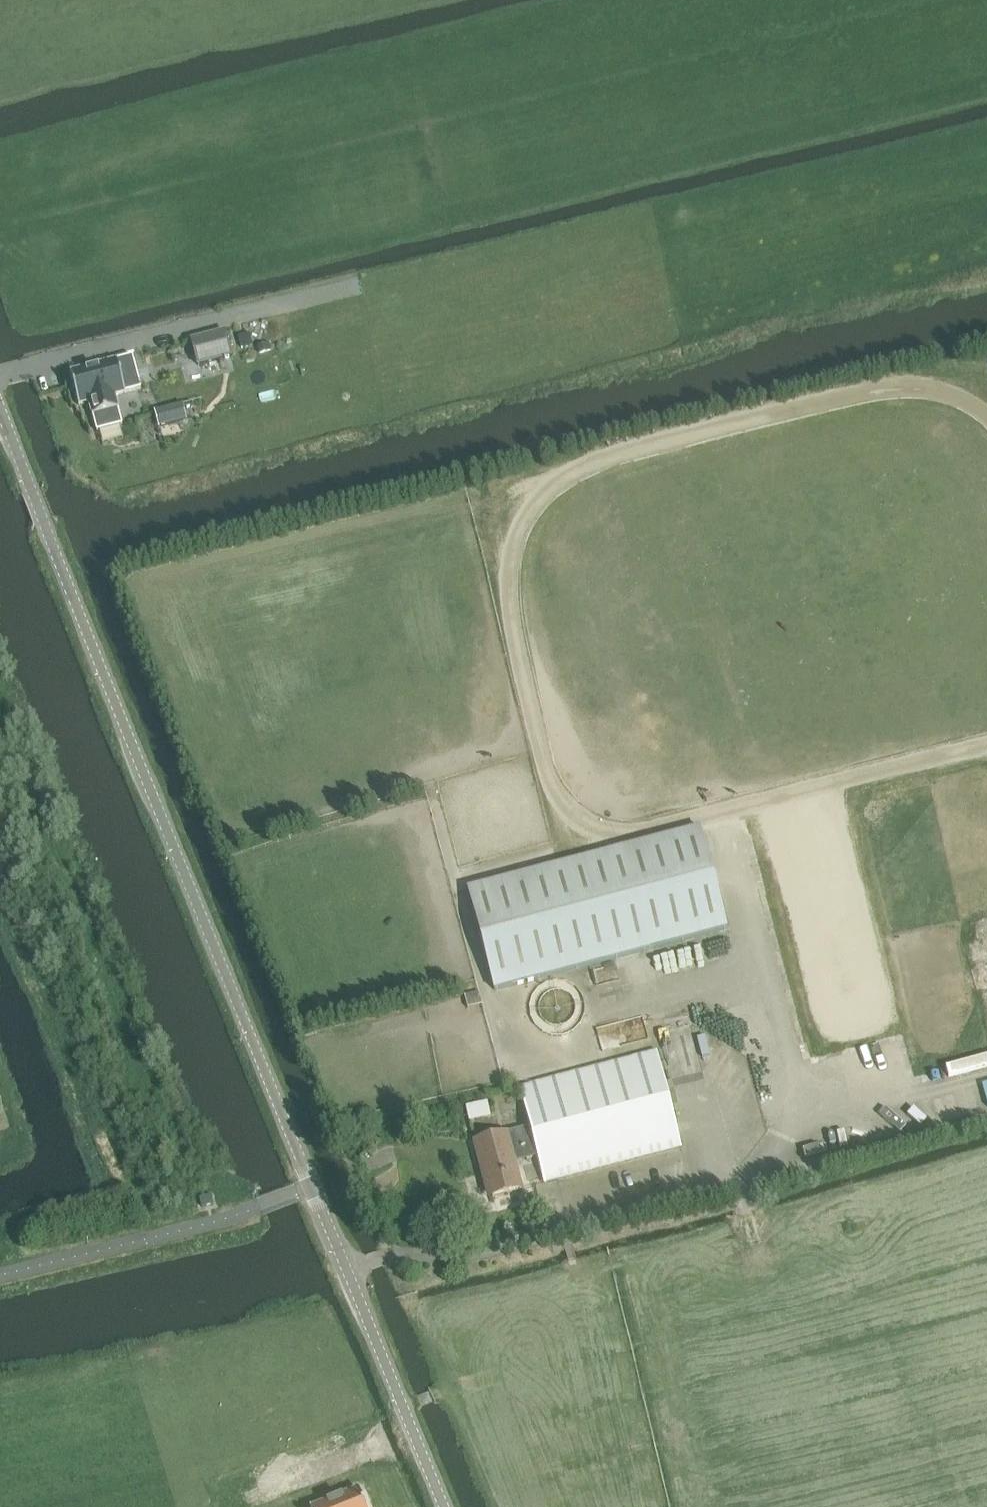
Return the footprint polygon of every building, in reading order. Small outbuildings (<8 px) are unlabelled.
[(225,332),(192,341),(198,366),(231,358),(225,332)] [(270,343),(258,346),(260,354),(272,350),(270,343)] [(71,373),(70,373),(79,406),(80,406),(80,405),(89,403),(93,416),(92,416),(93,417),(97,432),(123,426),(118,410),(119,410),(119,409),(118,409),(115,396),(125,394),(126,394),(141,389),(133,357),(117,361),(116,361),(71,373)] [(183,405),(155,413),(159,427),(187,420),(183,405)] [(468,890),(495,991),(727,930),(700,829),(468,890)] [(519,1087),(530,1128),(507,1134),(507,1133),(473,1142),(488,1199),(522,1190),(515,1164),(538,1158),(545,1185),(682,1149),(656,1051),(519,1087)] [(319,1506),(365,1506),(359,1491),(319,1506)]
